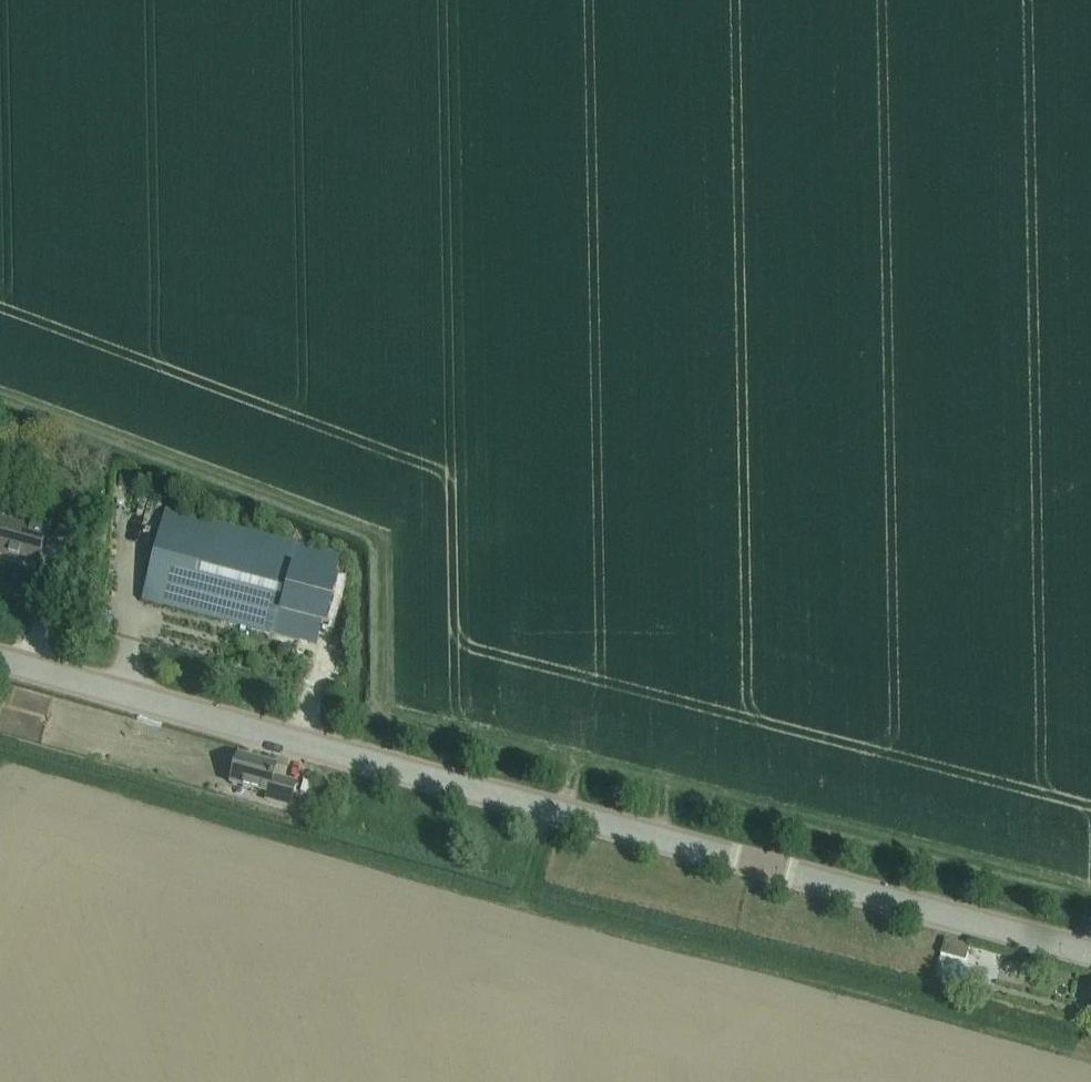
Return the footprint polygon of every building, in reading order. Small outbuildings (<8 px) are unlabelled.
[(78,543),(84,523),(86,515),(63,509),(56,537),(78,543)] [(316,645),(339,559),(166,513),(144,600),(316,645)] [(0,522),(0,554),(38,565),(47,531),(29,526),(28,530),(0,522)] [(290,807),(296,783),(274,777),(277,767),(238,757),(231,784),(268,795),(267,801),(290,807)] [(956,959),(960,943),(942,939),(938,955),(956,959)]
